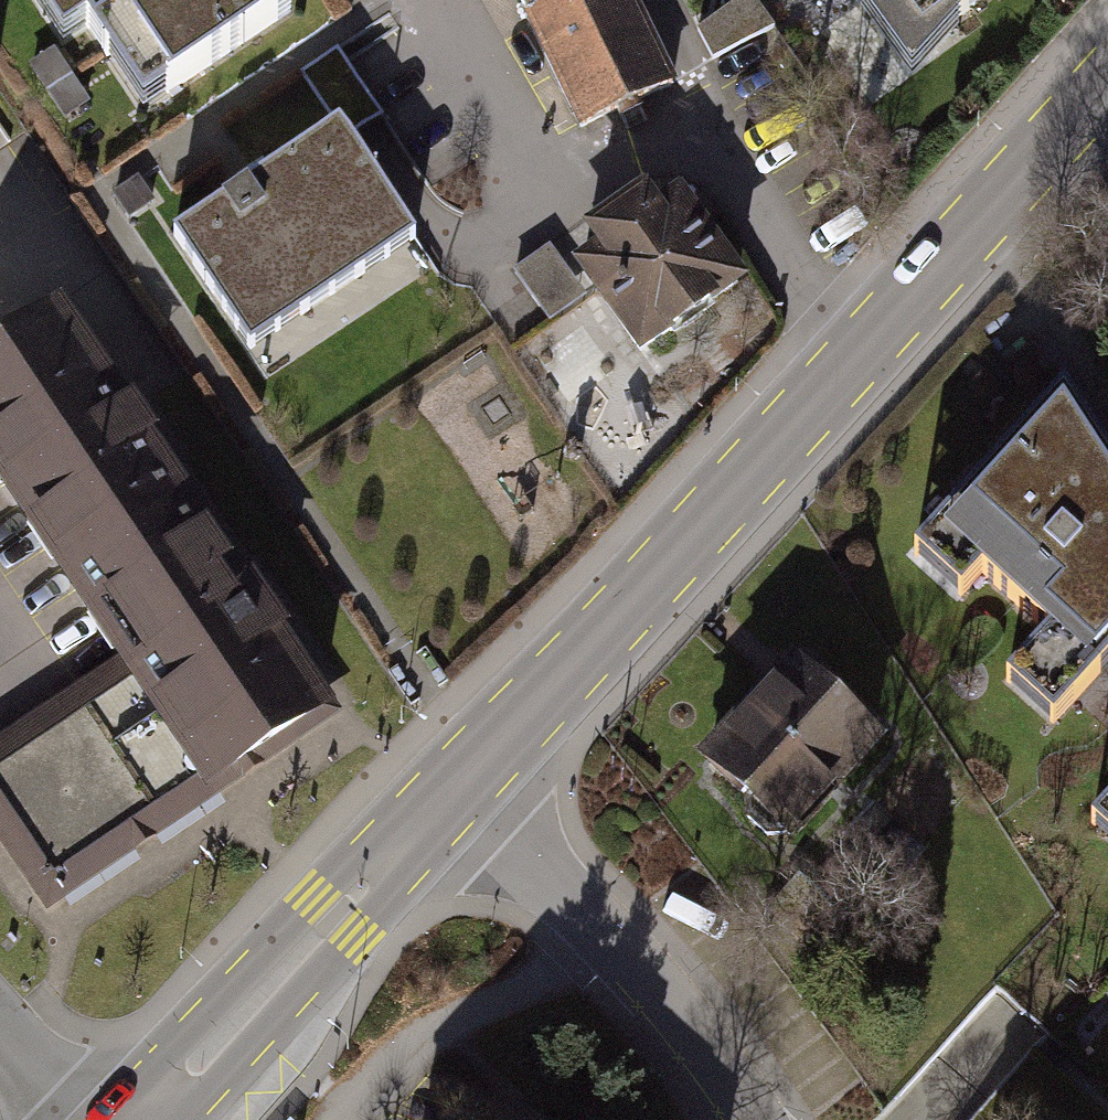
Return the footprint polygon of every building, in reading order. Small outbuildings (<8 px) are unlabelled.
[(143,121),(300,17),(289,0),(63,0),(143,121)] [(589,131),(675,88),(632,0),(524,0),(589,131)] [(721,55),(777,21),(764,0),(735,0),(700,21),(721,55)] [(909,85),(1039,0),(853,0),(909,85)] [(341,129),(176,237),(256,357),(420,249),(341,129)] [(679,198),(567,276),(645,387),(757,310),(679,198)] [(171,474),(72,323),(0,370),(0,509),(35,563),(171,474)] [(1059,387),(913,554),(959,594),(977,574),(1045,634),(1004,682),(1053,725),(1107,664),(1107,460),(1059,387)] [(110,677),(246,589),(171,474),(35,563),(110,677)] [(50,924),(341,734),(246,589),(110,677),(0,749),(0,848),(50,924)] [(894,771),(796,679),(702,779),(799,871),(894,771)] [(1091,823),(1107,839),(1107,804),(1091,823)]
